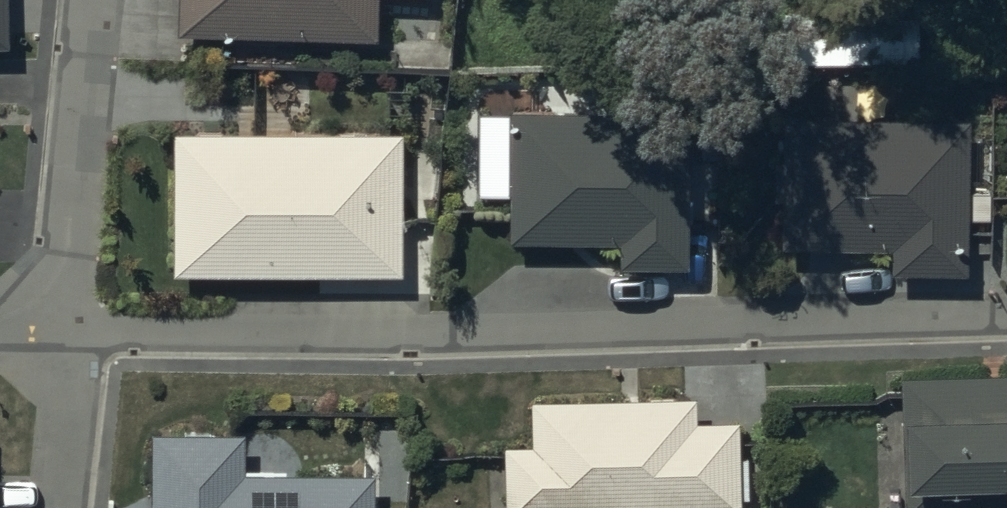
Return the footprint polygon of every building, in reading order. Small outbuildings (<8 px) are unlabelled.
[(178,39),(373,44),(374,0),(422,2),(422,0),(179,0),(178,39)] [(828,30),(828,67),(919,67),(919,29),(828,30)] [(613,116),(508,117),(508,247),(618,247),(618,274),(687,274),(687,159),(613,159),(613,116)] [(774,207),(780,207),(779,254),(888,257),(888,278),(964,280),(967,126),(782,122),(781,158),(775,158),(774,207)] [(402,281),(403,196),(410,196),(411,168),(403,168),(403,138),(172,137),(171,280),(402,281)] [(902,381),(905,507),(1006,507),(1006,378),(902,381)] [(503,507),(739,507),(739,503),(751,503),(751,462),(739,462),(739,427),(697,427),(697,402),(531,404),(532,452),(502,453),(503,507)] [(373,480),(287,479),(287,473),(242,473),(242,438),(212,438),(212,428),(184,428),(184,438),(151,438),(151,466),(144,466),(144,494),(151,494),(151,507),(373,507),(373,480)]
